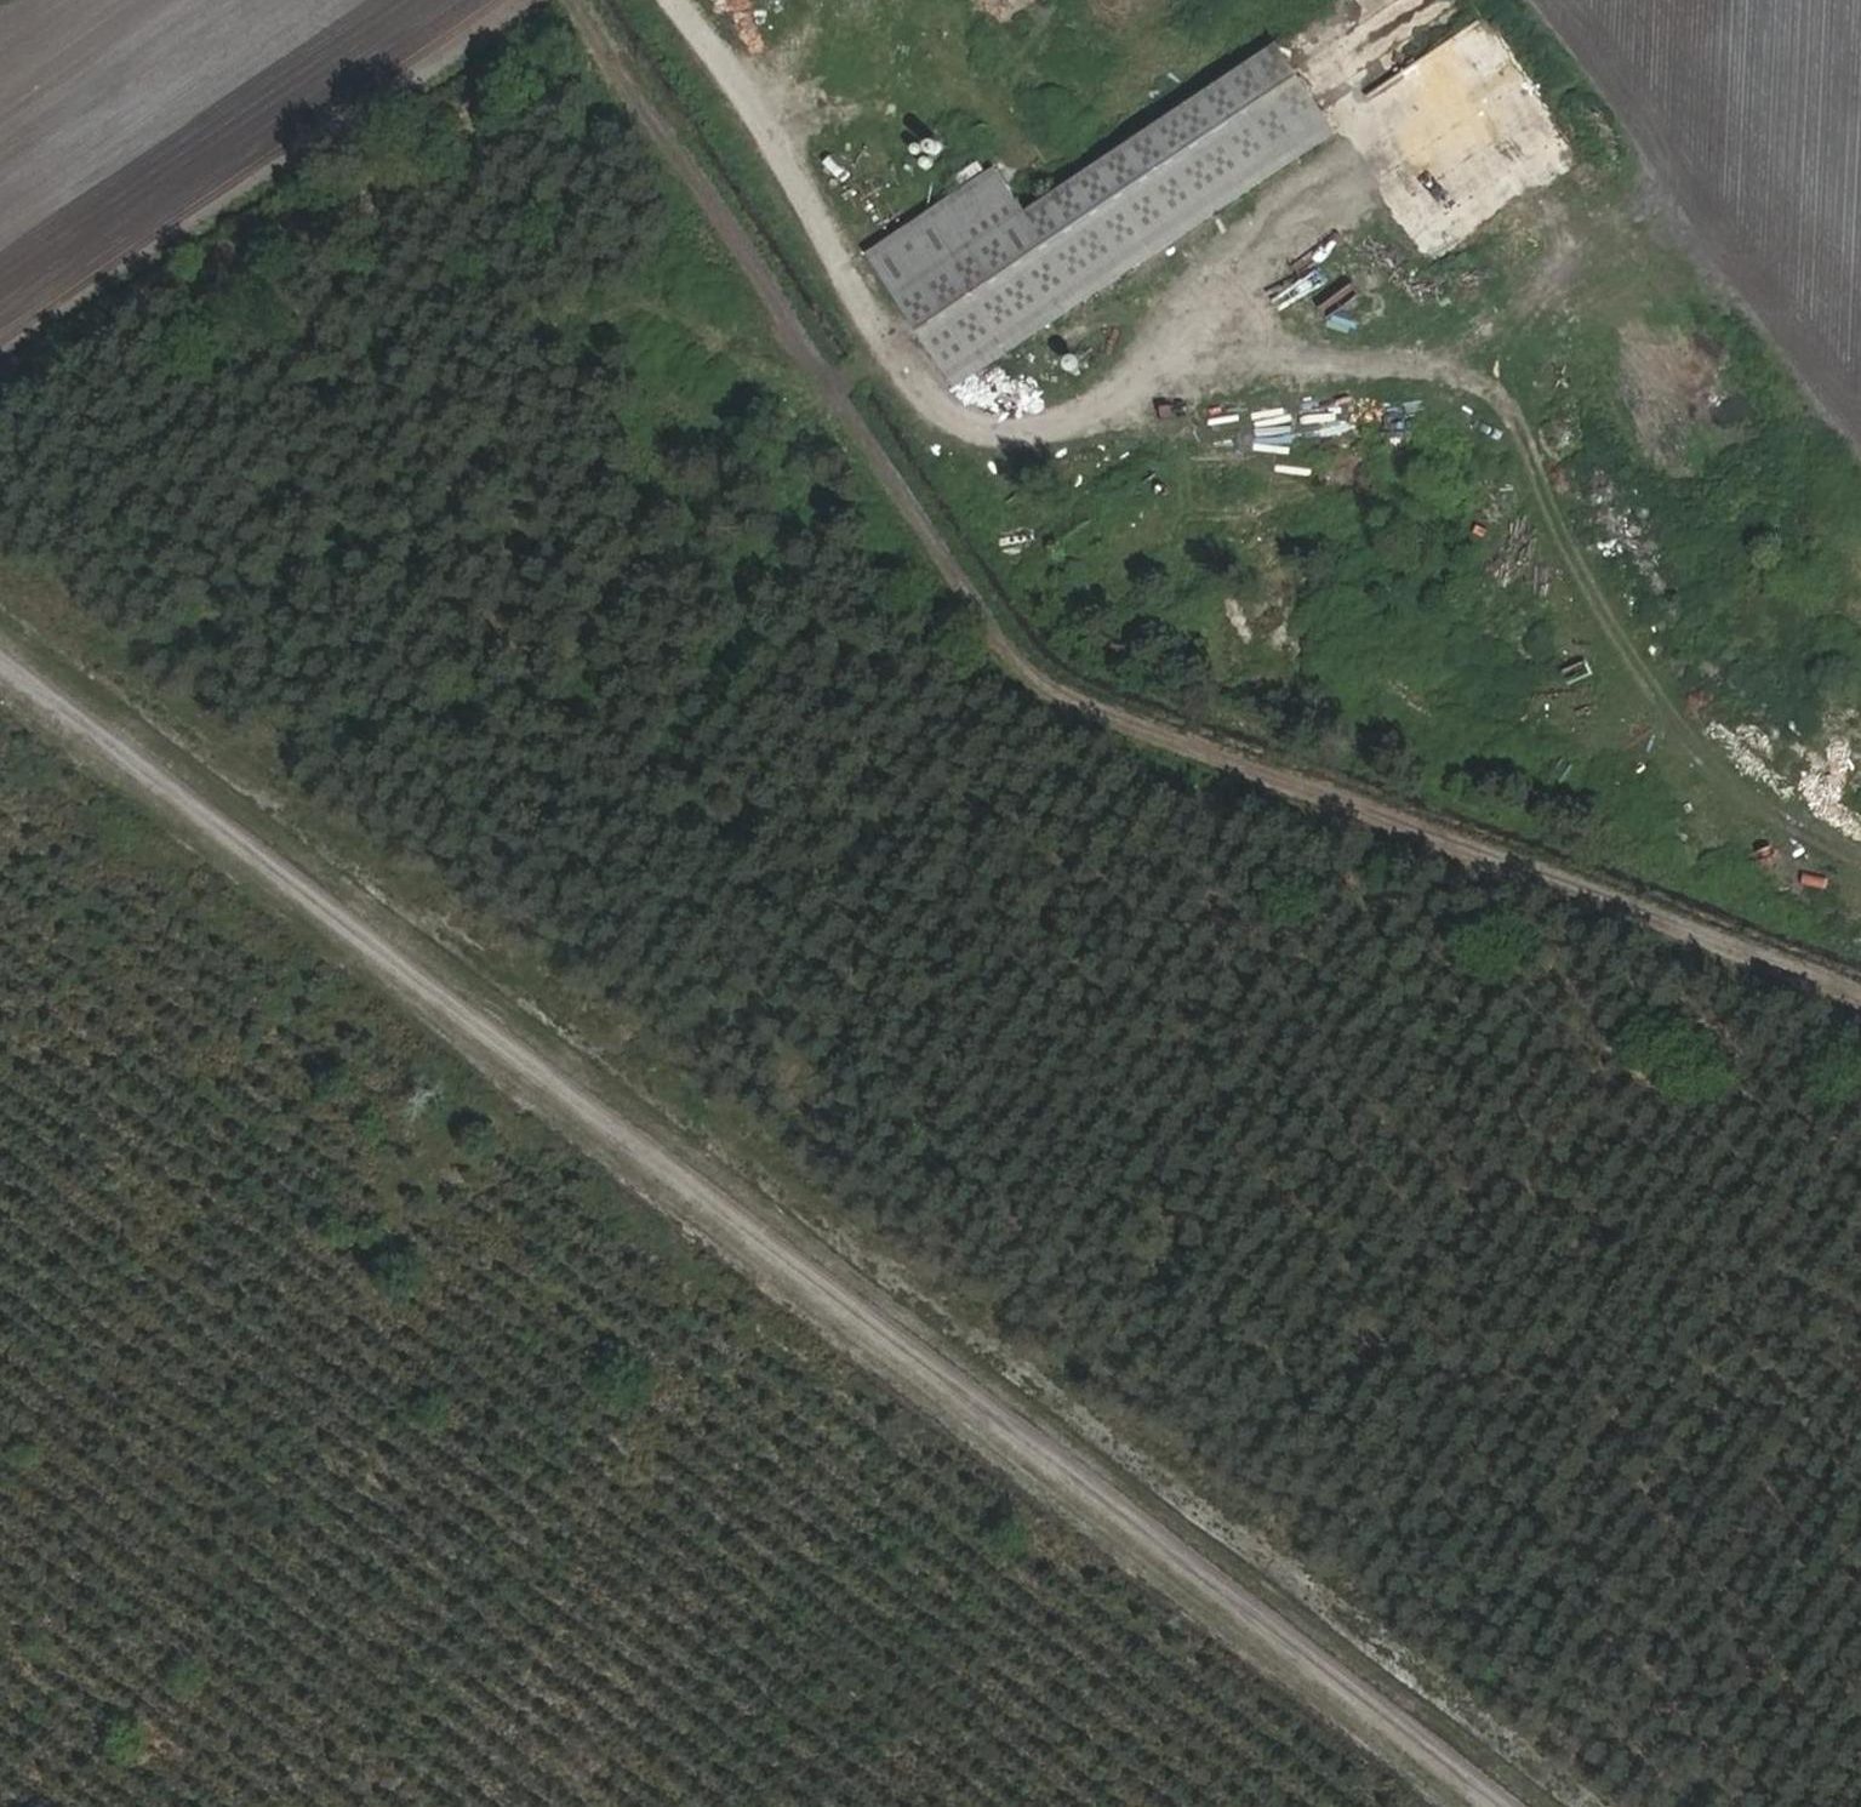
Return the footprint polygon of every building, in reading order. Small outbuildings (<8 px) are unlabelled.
[(1036,221),(1003,173),(876,260),(955,372),(1334,115),(1286,47),(1036,221)] [(986,367),(1366,108),(1334,115),(955,372),(986,367)] [(1298,479),(1348,467),(1344,452),(1294,465),(1298,479)]
